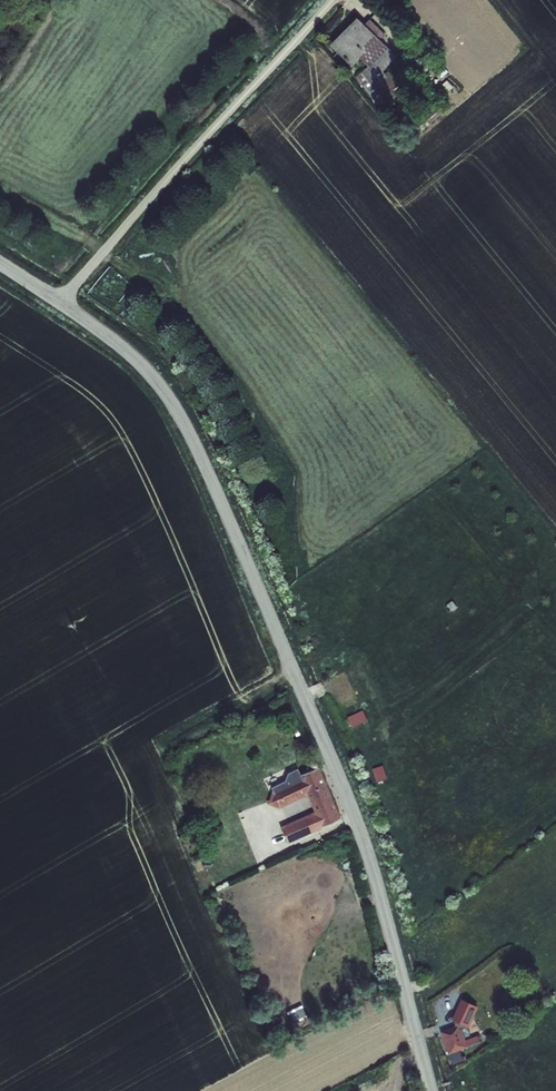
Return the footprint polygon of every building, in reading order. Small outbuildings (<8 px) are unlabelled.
[(46,0),(38,0),(34,7),(44,14),(52,4),(46,0)] [(374,64),(393,45),(372,22),(365,28),(358,19),(341,35),(347,40),(336,51),(353,67),(366,55),(374,64)] [(386,110),(396,100),(369,70),(358,80),(386,110)] [(348,717),(353,728),(368,721),(363,710),(348,717)] [(337,814),(314,761),(288,774),(297,790),(305,787),(322,821),(337,814)] [(285,780),(263,791),(271,805),(293,795),(285,780)] [(296,823),(290,810),(267,821),(277,841),(316,823),(311,815),(296,823)] [(454,1011),(449,995),(440,998),(445,1014),(454,1011)] [(448,1052),(480,1040),(478,1034),(463,1039),(458,1023),(441,1029),(448,1052)]
